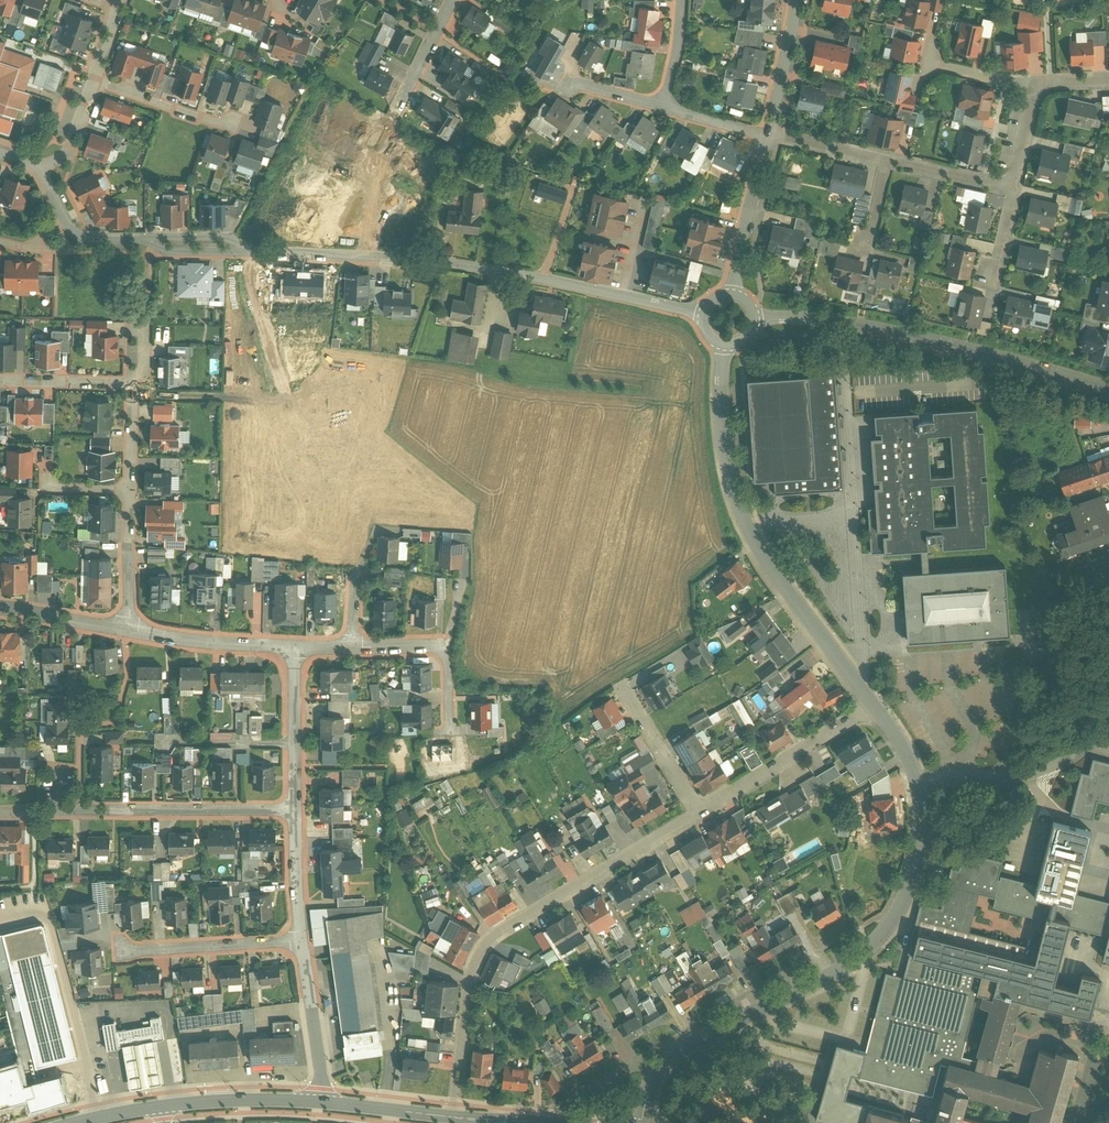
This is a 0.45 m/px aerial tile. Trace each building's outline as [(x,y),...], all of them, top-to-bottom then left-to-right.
[(5,7),(2,6),(0,10),(0,12),(11,16),(15,4),(16,0),(7,0),(5,7)] [(23,7),(22,12),(27,13),(39,18),(45,0),(26,0),(23,7)] [(178,7),(185,10),(187,5),(186,5),(188,0),(180,0),(178,7)] [(186,5),(187,5),(201,10),(204,0),(188,0),(186,5)] [(201,10),(215,15),(220,2),(221,0),(204,0),(201,10)] [(247,0),(236,0),(232,12),(229,20),(230,21),(243,25),(252,1),(249,0),(248,0),(247,0)] [(296,10),(305,15),(310,19),(319,24),(319,23),(323,16),(326,18),(336,1),(336,0),(302,0),(296,10)] [(582,10),(594,10),(594,0),(582,0),(582,10)] [(655,1),(635,0),(634,7),(634,8),(653,11),(655,1)] [(752,10),(749,10),(747,29),(765,32),(766,23),(772,23),(774,0),(753,0),(752,10)] [(822,5),(824,7),(824,9),(836,11),(838,10),(848,12),(850,0),(823,0),(822,5)] [(919,0),(908,0),(905,16),(908,16),(906,23),(925,27),(929,8),(930,3),(930,2),(919,0)] [(930,2),(930,3),(929,8),(941,11),(943,0),(930,0),(930,2)] [(252,1),(243,25),(257,30),(258,30),(260,22),(265,7),(255,3),(255,2),(252,1)] [(82,7),(66,2),(63,12),(70,15),(70,14),(78,17),(82,7)] [(226,4),(220,2),(215,15),(213,20),(220,22),(225,9),(226,4)] [(23,7),(15,4),(11,16),(9,23),(22,28),(27,13),(22,12),(23,7)] [(491,19),(472,6),(462,21),(480,34),(491,19)] [(653,11),(634,8),(634,7),(631,7),(629,17),(641,18),(639,31),(636,31),(634,42),(646,44),(658,46),(662,21),(652,20),(653,11)] [(220,22),(219,25),(228,28),(230,21),(229,20),(232,12),(225,9),(220,22)] [(401,20),(385,11),(381,19),(396,27),(396,28),(401,20)] [(78,17),(70,14),(70,15),(65,27),(89,36),(94,22),(78,17)] [(513,27),(498,16),(494,22),(509,32),(513,27)] [(319,24),(310,19),(308,23),(314,26),(311,32),(319,37),(326,27),(319,23),(319,24)] [(994,21),(983,19),(981,26),(982,27),(980,36),(990,38),(994,21)] [(268,24),(260,22),(258,30),(257,30),(254,37),(263,40),(267,27),(268,24)] [(981,26),(966,23),(964,32),(961,32),(959,42),(961,42),(959,52),(976,55),(980,36),(982,27),(981,26)] [(89,36),(65,27),(61,40),(61,41),(69,44),(84,49),(89,36)] [(280,32),(267,27),(263,40),(262,41),(276,45),(280,32)] [(913,31),(894,27),(892,37),(896,38),(896,37),(911,41),(913,31)] [(747,29),(738,28),(736,35),(759,40),(761,32),(765,33),(765,32),(747,29)] [(413,36),(398,29),(393,39),(388,36),(384,44),(404,55),(413,36)] [(288,33),(281,31),(276,45),(273,54),(287,59),(296,35),(295,34),(295,35),(288,32),(288,33)] [(1105,31),(1090,32),(1091,42),(1092,42),(1092,46),(1106,45),(1105,31)] [(1020,44),(1005,44),(1005,51),(1002,55),(1002,67),(1004,67),(1005,68),(1011,68),(1012,67),(1026,66),(1026,60),(1025,59),(1024,52),(1026,50),(1042,50),(1041,32),(1020,33),(1020,44)] [(863,37),(850,34),(848,46),(854,48),(853,53),(859,54),(863,37)] [(297,35),(296,35),(287,59),(302,64),(310,41),(303,38),(303,37),(296,35),(297,35)] [(759,40),(736,35),(734,44),(746,47),(743,59),(740,58),(737,69),(749,72),(761,75),(767,51),(757,48),(759,40)] [(335,46),(319,37),(314,46),(328,54),(335,46)] [(911,41),(896,37),(896,38),(893,51),(897,52),(896,56),(898,59),(902,60),(905,58),(915,61),(919,42),(911,41)] [(61,40),(54,38),(50,48),(66,53),(69,44),(61,41),(61,40)] [(549,38),(542,52),(548,55),(537,73),(545,78),(552,82),(563,63),(557,60),(565,47),(549,38)] [(634,42),(624,40),(622,49),(634,51),(644,53),(646,44),(634,42)] [(604,49),(590,41),(578,63),(592,70),(604,49)] [(849,49),(817,41),(812,65),(844,72),(849,49)] [(4,50),(6,44),(0,42),(0,113),(1,114),(5,116),(5,115),(15,119),(19,109),(23,111),(30,93),(24,91),(28,82),(44,87),(57,92),(64,70),(51,66),(41,62),(36,77),(30,75),(35,60),(4,50)] [(385,47),(375,42),(374,45),(369,42),(365,49),(370,52),(380,57),(385,47)] [(1091,42),(1071,43),(1071,46),(1070,48),(1070,52),(1072,54),(1072,64),(1085,63),(1086,64),(1093,64),(1092,46),(1092,42),(1091,42)] [(139,47),(128,43),(126,44),(124,50),(136,54),(139,47)] [(146,49),(139,47),(136,54),(137,54),(134,64),(140,66),(146,49)] [(124,50),(121,49),(114,71),(130,76),(134,64),(137,54),(136,54),(124,50)] [(153,52),(146,49),(140,66),(146,68),(150,59),(153,52)] [(370,52),(365,49),(361,55),(367,58),(370,52)] [(644,53),(634,51),(632,64),(629,64),(627,74),(637,76),(651,78),(655,54),(644,53)] [(380,57),(370,52),(367,58),(377,63),(380,57)] [(467,65),(449,53),(439,68),(450,75),(457,80),(461,75),(467,65)] [(150,59),(146,68),(142,81),(158,86),(165,64),(150,59)] [(490,72),(475,62),(470,68),(486,78),(490,72)] [(193,70),(183,67),(179,79),(175,92),(185,95),(186,97),(190,99),(192,98),(194,98),(202,77),(192,73),(193,70)] [(393,78),(373,67),(365,83),(384,94),(393,78)] [(537,73),(527,67),(522,75),(540,86),(545,78),(537,73)] [(737,69),(727,67),(725,77),(736,80),(747,82),(749,72),(737,69)] [(912,77),(891,72),(889,81),(888,81),(886,89),(891,91),(890,98),(902,101),(906,102),(908,95),(912,77)] [(637,76),(627,74),(626,79),(615,77),(613,85),(625,87),(625,88),(635,89),(637,76)] [(209,75),(204,91),(211,93),(216,78),(209,75)] [(475,84),(461,75),(457,80),(450,75),(443,85),(464,99),(475,84)] [(179,79),(169,76),(164,92),(174,95),(175,92),(179,79)] [(231,82),(216,77),(216,78),(211,93),(208,100),(217,103),(218,100),(225,103),(227,98),(226,97),(231,83),(231,82)] [(249,83),(233,77),(231,82),(231,83),(226,97),(227,98),(233,100),(232,102),(241,105),(243,99),(249,83)] [(747,82),(736,80),(733,93),(730,92),(728,103),(751,108),(757,84),(747,82)] [(842,85),(823,80),(821,91),(825,92),(825,93),(840,96),(842,85)] [(260,87),(249,83),(243,99),(254,102),(260,87)] [(993,92),(966,86),(964,97),(962,99),(961,103),(962,105),(962,106),(968,108),(967,113),(985,117),(987,117),(993,92)] [(821,91),(803,87),(798,106),(804,107),(805,110),(809,111),(811,109),(821,111),(825,93),(825,92),(821,91)] [(908,95),(906,102),(902,101),(900,109),(918,113),(912,111),(915,97),(908,95)] [(444,109),(426,98),(417,112),(434,123),(435,123),(444,109)] [(124,102),(119,101),(118,103),(107,99),(103,113),(129,122),(134,108),(123,104),(124,102)] [(458,106),(448,99),(445,105),(455,112),(458,106)] [(283,107),(262,100),(259,111),(260,111),(256,124),(263,126),(275,130),(275,129),(283,107)] [(1083,103),(1068,100),(1066,110),(1071,112),(1069,120),(1078,122),(1078,125),(1090,128),(1092,118),(1095,107),(1094,107),(1083,104),(1083,103)] [(556,101),(551,108),(544,103),(529,124),(538,130),(543,124),(558,134),(555,138),(557,139),(560,136),(568,123),(574,114),(573,114),(573,113),(556,101)] [(1102,102),(1095,102),(1094,107),(1095,107),(1092,118),(1101,120),(1103,113),(1102,102)] [(469,113),(458,106),(455,112),(466,119),(469,113)] [(484,112),(479,108),(475,114),(481,117),(484,112)] [(585,114),(577,108),(573,113),(573,114),(574,114),(568,123),(575,128),(585,114)] [(459,119),(444,109),(435,123),(434,123),(432,127),(444,135),(444,134),(442,133),(447,124),(453,128),(459,119)] [(617,121),(599,109),(595,116),(589,123),(590,123),(607,135),(606,135),(607,136),(616,123),(617,121)] [(900,109),(899,109),(896,120),(902,121),(902,123),(915,126),(918,113),(900,109)] [(585,114),(575,128),(583,133),(590,123),(589,123),(595,116),(587,111),(585,114)] [(985,117),(967,113),(964,124),(979,127),(982,128),(985,117)] [(896,120),(874,115),(868,140),(896,147),(902,123),(902,121),(896,120)] [(107,122),(97,119),(95,126),(104,129),(107,122)] [(658,132),(640,120),(636,127),(631,135),(649,146),(648,146),(649,147),(658,132)] [(617,139),(617,140),(625,145),(631,135),(636,127),(628,122),(624,128),(617,139)] [(616,123),(608,133),(617,139),(624,128),(616,123)] [(979,127),(965,124),(963,131),(966,131),(967,131),(977,133),(979,127)] [(275,130),(263,126),(260,136),(261,136),(277,142),(281,131),(275,129),(275,130)] [(575,128),(568,137),(577,142),(579,142),(583,137),(582,134),(583,133),(575,128)] [(124,136),(109,131),(107,139),(113,141),(110,148),(119,151),(124,136)] [(966,131),(963,131),(957,158),(979,163),(985,135),(977,133),(967,131),(966,131)] [(699,143),(680,132),(676,140),(672,147),(672,148),(687,156),(690,157),(690,158),(699,143)] [(107,139),(92,134),(85,154),(106,161),(110,148),(113,141),(107,139)] [(229,141),(213,135),(205,158),(219,163),(221,164),(223,159),(229,141)] [(668,135),(658,153),(666,158),(672,148),(672,147),(676,140),(668,135)] [(277,142),(261,136),(258,146),(265,148),(264,151),(273,154),(272,156),(273,156),(280,143),(277,142)] [(258,146),(244,141),(236,162),(258,169),(264,151),(265,148),(258,146)] [(709,149),(699,143),(690,158),(690,157),(687,156),(683,161),(680,166),(688,171),(688,170),(696,175),(701,166),(709,149)] [(1083,146),(1066,143),(1064,151),(1081,154),(1083,146)] [(741,153),(721,144),(718,151),(714,159),(715,160),(733,168),(733,169),(741,153)] [(718,151),(709,147),(709,149),(701,166),(709,170),(715,160),(714,159),(718,151)] [(1069,157),(1043,151),(1037,176),(1063,182),(1069,157)] [(229,162),(223,159),(221,164),(219,163),(214,177),(223,180),(229,162)] [(867,173),(836,166),(830,189),(858,195),(861,196),(862,193),(867,173)] [(786,188),(800,189),(801,177),(787,176),(786,188)] [(98,179),(92,177),(85,180),(84,178),(77,182),(78,184),(76,185),(80,194),(82,193),(86,201),(100,194),(104,192),(98,179)] [(514,180),(506,177),(501,192),(509,195),(514,180)] [(16,182),(8,179),(5,189),(1,201),(2,201),(14,205),(17,207),(20,208),(23,207),(25,205),(26,202),(25,199),(29,186),(21,183),(19,180),(16,182)] [(568,191),(540,182),(536,195),(564,203),(568,191)] [(928,192),(905,186),(900,209),(922,214),(923,214),(924,210),(928,192)] [(987,193),(964,188),(963,197),(972,199),(971,204),(984,207),(987,193)] [(484,192),(466,190),(463,212),(448,210),(446,230),(479,234),(484,192)] [(861,196),(858,195),(854,209),(866,212),(868,213),(872,195),(862,193),(861,196)] [(100,194),(86,201),(90,209),(104,202),(100,194)] [(174,194),(174,204),(163,204),(163,205),(162,207),(162,212),(163,214),(163,225),(181,225),(181,208),(181,194),(174,194)] [(190,194),(181,194),(181,208),(190,208),(190,194)] [(1073,197),(1059,194),(1057,203),(1061,204),(1060,210),(1069,212),(1073,197)] [(609,196),(608,197),(600,195),(598,204),(594,203),(591,218),(594,219),(593,228),(601,230),(601,231),(607,232),(608,231),(620,234),(623,221),(625,221),(626,215),(624,214),(627,202),(615,199),(615,198),(609,196)] [(234,205),(229,214),(238,219),(247,202),(237,198),(234,205)] [(653,199),(643,247),(655,249),(665,201),(653,199)] [(1057,205),(1040,201),(1032,199),(1027,221),(1042,224),(1043,221),(1053,223),(1057,205)] [(732,204),(723,201),(720,210),(729,213),(732,204)] [(128,207),(109,207),(106,207),(104,202),(90,209),(94,217),(97,215),(99,220),(109,220),(109,225),(128,225),(128,223),(130,223),(131,215),(128,215),(128,207)] [(971,204),(966,227),(986,231),(991,208),(984,207),(971,204)] [(234,205),(202,205),(202,225),(225,225),(225,214),(229,214),(234,205)] [(866,212),(854,209),(852,221),(863,224),(866,212)] [(934,212),(924,210),(923,214),(922,214),(919,228),(930,230),(934,212)] [(815,221),(798,218),(795,231),(804,233),(803,234),(812,236),(815,221)] [(705,220),(705,222),(696,219),(694,228),(691,227),(687,242),(690,243),(688,251),(696,253),(696,254),(702,256),(702,255),(714,258),(718,246),(720,246),(722,240),(720,239),(723,227),(711,223),(712,222),(705,220)] [(795,231),(774,226),(769,250),(783,253),(784,250),(799,254),(803,234),(804,233),(795,231)] [(967,237),(953,234),(950,247),(954,248),(955,247),(965,249),(967,237)] [(840,239),(819,239),(819,252),(839,253),(840,239)] [(605,245),(598,244),(598,245),(589,243),(587,251),(584,251),(580,266),(584,266),(582,275),(591,277),(590,278),(597,279),(597,278),(609,281),(612,268),(614,269),(616,262),(614,262),(616,249),(604,246),(605,245)] [(1047,252),(1021,246),(1016,267),(1035,271),(1036,266),(1044,267),(1047,252)] [(1069,249),(1052,246),(1050,257),(1067,261),(1069,249)] [(965,249),(955,247),(954,248),(948,273),(966,278),(970,263),(971,264),(973,252),(965,249)] [(666,261),(655,258),(648,285),(657,287),(657,288),(671,292),(672,291),(681,294),(689,268),(678,265),(678,264),(666,261)] [(862,263),(838,258),(834,274),(843,276),(842,284),(856,287),(859,274),(862,263)] [(23,261),(7,261),(7,275),(7,288),(22,288),(22,295),(23,261)] [(38,262),(23,261),(22,295),(22,288),(38,289),(38,275),(38,262)] [(902,266),(880,261),(878,270),(876,278),(877,278),(898,283),(902,266)] [(211,267),(181,267),(180,294),(210,294),(211,294),(211,280),(211,267)] [(878,270),(871,268),(869,276),(868,283),(875,285),(877,278),(876,278),(878,270)] [(285,292),(297,292),(298,271),(286,270),(285,292)] [(298,271),(297,292),(311,293),(312,272),(298,271)] [(312,272),(311,293),(323,294),(324,272),(312,272)] [(346,301),(368,302),(368,298),(369,279),(369,274),(347,273),(346,301)] [(869,276),(859,274),(856,287),(856,290),(866,292),(868,283),(869,276)] [(55,276),(38,275),(38,289),(43,289),(43,295),(55,295),(55,276)] [(225,281),(211,280),(211,294),(210,294),(210,300),(225,300),(225,281)] [(487,285),(469,281),(465,301),(454,299),(450,319),(480,324),(487,285)] [(1103,281),(1103,282),(1106,282),(1099,309),(1108,311),(1108,282),(1103,281)] [(963,285),(950,282),(948,291),(961,294),(962,291),(963,285)] [(386,286),(375,285),(374,299),(374,305),(384,306),(384,291),(386,292),(386,286)] [(384,306),(383,312),(392,313),(392,316),(403,317),(404,313),(411,314),(412,293),(403,292),(403,290),(394,290),(394,292),(386,292),(384,291),(384,306)] [(962,291),(961,294),(959,306),(956,306),(953,320),(955,320),(955,321),(978,327),(979,320),(981,312),(981,311),(984,297),(985,296),(962,291)] [(1056,299),(1037,295),(1035,304),(1051,307),(1051,308),(1054,309),(1056,299)] [(566,302),(535,296),(532,315),(521,313),(518,331),(537,334),(540,320),(548,321),(548,323),(561,325),(566,302)] [(1016,326),(1022,301),(1009,298),(1004,321),(1013,323),(1012,326),(1016,326)] [(1022,301),(1016,326),(1020,327),(1021,325),(1030,327),(1031,322),(1035,304),(1022,301)] [(1051,307),(1035,304),(1031,322),(1047,325),(1051,308),(1051,307)] [(1099,309),(1098,314),(1084,311),(1083,317),(1100,321),(1108,323),(1108,311),(1099,309)] [(1100,321),(1083,317),(1080,329),(1088,330),(1097,333),(1098,330),(1100,321)] [(992,323),(979,320),(978,327),(976,333),(989,336),(992,323)] [(107,321),(88,321),(88,325),(88,333),(95,333),(107,333),(107,321)] [(26,328),(11,328),(10,344),(16,344),(16,348),(26,348),(26,328)] [(1098,330),(1097,333),(1088,330),(1086,341),(1094,343),(1090,358),(1108,363),(1108,332),(1098,330)] [(52,331),(52,341),(36,341),(36,367),(61,367),(61,340),(61,331),(52,331)] [(70,331),(61,331),(61,340),(70,340),(70,331)] [(472,335),(453,332),(448,359),(467,362),(472,335)] [(512,335),(496,332),(492,355),(507,358),(512,335)] [(118,336),(107,336),(107,333),(95,333),(94,356),(96,356),(96,359),(105,360),(105,356),(117,357),(118,336)] [(0,344),(0,366),(15,366),(16,348),(16,344),(10,344),(0,344)] [(189,346),(169,345),(169,356),(180,357),(180,356),(188,356),(189,346)] [(169,356),(160,356),(160,357),(160,365),(159,365),(159,375),(160,375),(159,383),(159,384),(179,385),(179,384),(179,376),(180,376),(181,365),(179,365),(180,357),(169,356)] [(872,364),(851,365),(852,375),(873,373),(872,364)] [(835,373),(747,380),(754,481),(774,479),(775,495),(844,490),(835,373)] [(34,397),(25,396),(25,399),(15,398),(15,423),(25,424),(25,422),(33,422),(33,424),(43,424),(43,423),(44,403),(44,399),(34,399),(34,397)] [(106,401),(96,400),(96,403),(88,402),(87,418),(86,417),(86,427),(94,428),(110,428),(110,427),(110,403),(106,403),(106,401)] [(55,403),(44,403),(43,423),(54,423),(55,403)] [(179,405),(152,403),(150,448),(185,450),(186,426),(178,426),(179,405)] [(987,478),(982,479),(981,474),(986,474),(983,430),(978,430),(976,408),(932,411),(933,419),(919,420),(918,412),(874,415),(880,488),(882,507),(868,508),(871,553),(921,550),(922,572),(903,573),(907,640),(985,635),(984,627),(989,626),(990,637),(1010,635),(1005,566),(929,571),(927,550),(928,549),(928,541),(942,540),(942,548),(986,545),(985,523),(990,522),(987,478)] [(1091,415),(1075,415),(1075,427),(1091,427),(1091,415)] [(110,428),(94,428),(94,438),(111,438),(112,438),(112,427),(110,427),(110,428)] [(94,438),(91,438),(91,452),(110,453),(111,438),(94,438)] [(54,446),(45,445),(45,459),(54,459),(54,446)] [(20,451),(10,451),(9,463),(11,466),(11,474),(31,475),(32,452),(31,452),(20,451)] [(110,453),(91,452),(91,456),(88,456),(88,468),(91,468),(91,476),(113,477),(113,472),(116,472),(116,460),(113,460),(114,453),(110,453)] [(181,458),(162,457),(161,468),(166,468),(166,471),(181,472),(181,458)] [(1088,463),(1095,483),(1108,478),(1108,475),(1103,458),(1088,463)] [(1088,463),(1058,473),(1065,493),(1095,483),(1088,463)] [(173,472),(147,471),(146,493),(173,494),(173,472)] [(8,498),(17,498),(17,488),(0,488),(0,498),(8,498)] [(1070,507),(1077,527),(1071,530),(1068,520),(1054,525),(1058,534),(1057,535),(1055,537),(1054,539),(1054,541),(1054,542),(1055,544),(1056,545),(1057,545),(1058,546),(1060,547),(1061,546),(1064,555),(1108,540),(1108,514),(1103,496),(1070,507)] [(32,521),(32,498),(17,498),(8,498),(9,521),(32,521)] [(183,501),(165,500),(164,508),(174,508),(174,509),(183,509),(183,501)] [(112,505),(90,505),(90,510),(85,510),(85,520),(90,520),(89,529),(90,529),(110,529),(114,529),(115,521),(114,519),(113,517),(112,516),(112,505)] [(150,523),(174,524),(174,509),(174,508),(164,508),(148,507),(147,523),(150,523)] [(43,532),(51,532),(52,521),(43,521),(43,532)] [(176,524),(174,524),(150,523),(149,539),(166,540),(176,540),(176,539),(176,524)] [(421,529),(404,528),(404,536),(420,537),(421,529)] [(110,529),(90,529),(90,540),(100,541),(110,542),(110,529)] [(472,533),(453,532),(452,543),(462,544),(462,546),(472,547),(472,533)] [(399,538),(380,536),(378,559),(397,560),(399,538)] [(90,540),(83,539),(82,547),(99,549),(100,541),(90,540)] [(185,539),(176,539),(176,540),(166,540),(166,548),(184,550),(185,539)] [(452,543),(442,543),(441,564),(461,566),(462,546),(462,544),(452,543)] [(166,548),(149,546),(148,562),(166,563),(166,548)] [(100,551),(86,551),(86,559),(91,559),(91,558),(100,559),(100,551)] [(37,554),(28,554),(28,572),(37,572),(37,554)] [(225,557),(216,557),(215,580),(223,581),(225,557)] [(100,559),(91,558),(91,559),(91,568),(90,568),(89,575),(91,575),(111,575),(111,559),(100,559)] [(265,561),(253,560),(252,579),(264,579),(265,561)] [(279,560),(265,560),(265,561),(264,579),(264,580),(278,580),(277,583),(281,584),(281,574),(278,574),(279,560)] [(39,561),(39,573),(47,574),(48,561),(39,561)] [(738,561),(723,573),(726,577),(719,583),(727,593),(735,588),(736,589),(751,578),(738,561)] [(25,565),(6,565),(5,570),(3,572),(2,577),(5,579),(5,589),(25,589),(25,565)] [(406,573),(385,571),(384,586),(405,587),(406,573)] [(53,574),(38,574),(38,592),(52,592),(53,574)] [(89,575),(82,574),(82,585),(89,585),(89,584),(91,584),(91,575),(89,575)] [(213,574),(192,574),(192,586),(198,587),(198,583),(213,583),(213,574)] [(111,575),(91,575),(91,584),(89,584),(89,585),(89,591),(111,592),(111,575)] [(171,577),(152,576),(152,604),(171,605),(171,577)] [(253,582),(238,582),(238,596),(228,596),(228,606),(252,607),(253,582)] [(213,583),(198,583),(198,587),(197,605),(215,606),(216,583),(213,583)] [(277,583),(277,584),(277,607),(275,607),(275,623),(300,623),(300,598),(297,595),(297,584),(281,584),(277,583)] [(727,593),(719,583),(713,588),(721,598),(727,593)] [(305,584),(297,584),(297,595),(300,598),(305,598),(305,584)] [(111,592),(89,591),(89,604),(110,605),(111,592)] [(336,592),(317,591),(316,615),(336,615),(336,592)] [(394,599),(375,599),(375,624),(393,624),(394,599)] [(435,601),(417,600),(416,625),(435,626),(435,601)] [(780,632),(765,612),(751,624),(759,635),(747,644),(753,652),(756,650),(780,632)] [(735,632),(727,636),(730,642),(738,637),(735,632)] [(795,651),(780,632),(756,650),(762,658),(770,652),(779,663),(795,651)] [(12,633),(3,633),(3,658),(10,658),(10,659),(11,659),(11,658),(19,659),(19,640),(19,634),(12,634),(12,633)] [(688,652),(694,664),(699,661),(702,666),(714,660),(702,634),(688,641),(692,650),(688,652)] [(116,646),(97,647),(98,662),(98,670),(98,671),(95,671),(95,673),(99,673),(98,671),(117,670),(116,663),(116,646)] [(63,649),(43,650),(44,667),(44,666),(56,665),(56,668),(58,668),(64,668),(63,649)] [(668,673),(660,659),(647,667),(655,680),(664,675),(664,676),(668,673)] [(773,664),(759,675),(765,683),(780,671),(774,663),(773,664)] [(431,689),(430,664),(411,665),(412,689),(431,689)] [(56,668),(56,665),(44,666),(44,667),(45,684),(58,684),(58,668),(56,668)] [(163,667),(138,667),(138,686),(163,686),(163,667)] [(203,668),(181,667),(181,673),(181,687),(181,686),(192,686),(192,690),(193,690),(193,693),(203,693),(203,668)] [(339,670),(323,669),(322,689),(331,690),(331,692),(349,692),(349,689),(352,689),(353,670),(339,670)] [(765,683),(762,685),(762,686),(767,682),(771,688),(784,678),(780,671),(765,683)] [(244,672),(221,672),(221,673),(221,690),(243,690),(244,672)] [(266,672),(244,672),(243,690),(266,690),(266,672)] [(810,672),(796,682),(800,687),(804,692),(818,682),(810,672)] [(221,673),(211,673),(211,690),(221,690),(221,673)] [(655,680),(643,687),(656,710),(677,698),(664,676),(664,675),(655,680)] [(804,692),(782,709),(790,719),(799,712),(796,707),(809,697),(812,702),(818,698),(826,692),(818,682),(804,692)] [(372,700),(380,699),(379,683),(371,683),(372,700)] [(784,696),(783,694),(771,702),(778,711),(782,709),(804,692),(800,687),(797,689),(796,688),(784,696)] [(839,688),(827,694),(826,692),(818,698),(824,706),(844,696),(839,688)] [(406,689),(388,689),(388,697),(406,697),(406,689)] [(349,692),(331,692),(331,701),(349,701),(349,692)] [(406,697),(388,697),(388,706),(407,705),(406,697)] [(611,699),(594,709),(604,726),(605,727),(614,721),(622,716),(611,699)] [(349,701),(331,701),(331,717),(344,717),(348,717),(349,701)] [(491,727),(490,702),(472,703),(472,728),(488,727),(491,727)] [(47,725),(67,724),(66,704),(47,704),(47,725)] [(431,704),(414,705),(414,714),(402,714),(403,725),(414,725),(430,725),(430,711),(431,711),(431,704)] [(790,719),(782,709),(771,716),(777,725),(781,722),(783,726),(791,721),(790,719)] [(262,716),(250,716),(250,722),(250,734),(261,734),(262,716)] [(709,716),(693,725),(698,732),(713,724),(709,716)] [(331,717),(322,717),(322,732),(342,732),(342,724),(344,724),(344,717),(331,717)] [(614,721),(605,727),(604,726),(596,731),(601,739),(618,729),(614,721)] [(777,725),(765,731),(769,738),(766,739),(772,750),(791,738),(783,726),(781,722),(777,725)] [(67,724),(47,725),(46,725),(46,743),(69,743),(69,724),(67,724)] [(504,726),(491,727),(488,727),(488,736),(504,736),(504,726)] [(211,732),(211,741),(232,741),(232,732),(211,732)] [(322,732),(322,733),(322,747),(322,748),(323,748),(337,748),(343,748),(343,747),(341,747),(342,739),(343,739),(343,732),(342,732),(322,732)] [(123,733),(107,733),(107,743),(123,743),(123,733)] [(694,733),(675,743),(688,764),(708,753),(709,752),(703,743),(701,744),(694,733)] [(866,735),(839,751),(850,769),(851,769),(875,754),(872,749),(874,748),(866,735)] [(750,769),(763,763),(754,743),(741,749),(750,769)] [(454,761),(453,744),(432,745),(432,762),(454,761)] [(6,746),(5,753),(0,753),(0,759),(20,759),(25,759),(25,746),(6,746)] [(39,746),(25,746),(25,759),(38,760),(39,746)] [(112,747),(93,747),(93,778),(112,778),(112,747)] [(193,760),(202,759),(201,748),(192,749),(193,760)] [(337,748),(323,748),(323,764),(336,764),(337,748)] [(650,752),(622,768),(626,774),(627,776),(639,768),(654,759),(650,752)] [(237,763),(250,763),(250,753),(237,753),(237,763)] [(708,753),(688,764),(694,774),(693,775),(695,778),(719,764),(719,763),(715,765),(708,753)] [(466,770),(466,754),(457,754),(458,770),(466,770)] [(875,754),(851,769),(855,776),(859,774),(862,779),(883,767),(878,758),(877,758),(875,754)] [(1093,758),(1089,774),(1081,772),(1071,813),(1070,815),(1093,820),(1098,801),(1108,804),(1108,762),(1093,758)] [(0,759),(0,765),(3,770),(19,770),(20,759),(0,759)] [(232,763),(214,763),(214,788),(232,788),(232,763)] [(153,764),(134,764),(133,788),(153,788),(153,764)] [(719,764),(695,778),(698,784),(699,783),(703,790),(727,776),(719,764)] [(192,766),(175,766),(175,788),(192,788),(192,766)] [(621,766),(608,774),(613,782),(626,774),(622,768),(621,766)] [(273,767),(254,767),(254,787),(273,788),(273,767)] [(192,800),(202,800),(202,768),(194,768),(194,792),(192,792),(192,800)] [(639,768),(627,776),(633,785),(645,778),(639,768)] [(19,770),(3,770),(3,789),(4,790),(10,790),(11,792),(15,792),(17,790),(25,791),(25,783),(26,782),(26,779),(25,778),(25,770),(19,770)] [(361,770),(343,770),(343,778),(357,778),(361,778),(361,770)] [(633,785),(627,776),(626,774),(613,782),(609,785),(618,800),(629,793),(636,806),(629,811),(638,826),(652,817),(635,789),(633,785)] [(813,775),(799,783),(801,787),(802,787),(807,796),(827,785),(813,775)] [(652,796),(644,783),(635,789),(652,817),(666,809),(657,794),(652,796)] [(498,801),(489,786),(483,789),(492,805),(498,801)] [(801,787),(782,798),(780,795),(757,809),(763,819),(769,815),(774,823),(790,813),(792,817),(797,814),(799,817),(803,818),(808,815),(808,812),(806,808),(812,805),(807,796),(802,787),(801,787)] [(343,789),(322,789),(322,804),(341,804),(341,796),(343,796),(343,789)] [(430,796),(413,802),(416,811),(433,804),(430,796)] [(341,804),(322,804),(322,820),(343,820),(343,819),(341,819),(341,811),(343,811),(343,804),(341,804)] [(617,818),(609,804),(602,809),(610,823),(617,819),(617,818)] [(375,809),(379,818),(387,814),(383,805),(375,809)] [(744,807),(731,815),(733,817),(734,817),(740,828),(746,825),(744,807)] [(396,813),(402,827),(413,822),(406,808),(396,813)] [(632,829),(623,814),(617,818),(617,819),(626,833),(632,829)] [(597,829),(589,816),(582,820),(590,833),(597,829)] [(733,817),(727,821),(727,820),(721,823),(735,846),(741,843),(740,842),(746,839),(740,828),(734,817),(733,817)] [(590,833),(582,820),(576,824),(583,837),(590,833)] [(993,907),(1045,920),(1046,915),(1069,921),(1068,926),(1108,936),(1108,931),(1108,902),(1075,894),(1091,830),(1053,820),(1037,884),(1001,876),(1000,880),(995,898),(993,907)] [(735,846),(721,823),(715,827),(716,828),(710,832),(713,837),(722,852),(723,854),(735,846)] [(597,829),(590,833),(599,849),(613,840),(604,825),(597,829)] [(849,835),(849,825),(839,825),(839,835),(849,835)] [(0,828),(0,850),(20,850),(21,850),(21,844),(21,828),(0,828)] [(353,828),(333,829),(333,838),(352,838),(353,838),(353,828)] [(275,830),(250,830),(251,849),(275,849),(275,830)] [(552,856),(550,852),(548,852),(545,853),(543,857),(539,850),(545,846),(541,839),(538,841),(532,831),(522,838),(530,851),(538,864),(547,880),(561,871),(553,857),(552,856)] [(235,832),(210,832),(210,852),(235,852),(235,832)] [(583,837),(576,842),(585,857),(599,849),(590,833),(583,837)] [(195,834),(170,834),(170,853),(195,853),(195,834)] [(702,835),(682,847),(695,868),(715,856),(706,841),(702,835)] [(154,836),(133,836),(133,853),(154,853),(154,836)] [(565,850),(556,836),(548,840),(556,854),(552,856),(553,857),(556,854),(557,855),(565,850)] [(110,837),(89,837),(89,846),(89,854),(110,854),(110,837)] [(722,852),(713,837),(706,841),(715,856),(722,852)] [(352,838),(333,838),(333,850),(340,850),(340,846),(353,846),(352,838)] [(530,851),(522,838),(516,842),(523,855),(530,851)] [(73,840),(49,840),(49,858),(73,858),(73,840)] [(30,844),(21,844),(21,850),(20,850),(20,863),(21,862),(21,860),(29,860),(29,863),(30,863),(30,844)] [(858,845),(850,844),(849,854),(857,855),(858,845)] [(89,846),(81,846),(81,861),(81,864),(89,864),(89,854),(89,846)] [(333,850),(322,851),(324,873),(342,872),(361,870),(360,859),(341,860),(340,850),(333,850)] [(688,868),(678,850),(671,854),(681,872),(688,868)] [(251,851),(243,851),(243,881),(259,881),(259,858),(251,858),(251,851)] [(530,851),(523,855),(531,868),(538,864),(530,851)] [(1003,861),(963,851),(959,869),(951,867),(941,908),(942,908),(938,924),(966,931),(976,893),(995,898),(1000,880),(1000,879),(998,879),(1003,861)] [(497,857),(501,863),(507,859),(503,853),(497,857)] [(835,868),(841,867),(839,853),(833,853),(835,868)] [(857,855),(849,854),(848,866),(856,867),(856,864),(857,855)] [(779,872),(790,866),(784,855),(773,861),(779,872)] [(661,860),(646,869),(647,870),(641,874),(640,872),(639,873),(639,874),(647,886),(650,892),(662,885),(662,886),(664,885),(661,881),(669,876),(671,880),(672,879),(661,860)] [(171,862),(162,862),(162,863),(162,878),(162,880),(171,880),(171,862)] [(162,863),(154,863),(154,878),(162,878),(162,863)] [(519,878),(510,863),(502,867),(512,882),(519,878)] [(531,868),(524,873),(533,888),(547,880),(538,864),(531,868)] [(492,884),(484,870),(478,874),(486,887),(492,884)] [(342,872),(324,873),(325,895),(343,894),(342,872)] [(689,886),(681,872),(673,877),(682,891),(689,886)] [(44,873),(45,882),(55,881),(54,873),(44,873)] [(634,877),(632,873),(626,876),(620,880),(622,884),(618,886),(613,889),(618,896),(625,908),(629,906),(630,907),(638,902),(636,898),(641,895),(643,899),(652,894),(650,892),(647,886),(641,889),(634,877)] [(647,886),(639,874),(634,877),(641,889),(647,886)] [(471,893),(462,878),(454,883),(464,898),(471,893)] [(160,881),(151,882),(152,901),(162,901),(160,881)] [(239,881),(228,881),(228,887),(229,887),(229,898),(240,897),(240,892),(239,881)] [(243,881),(239,881),(240,892),(259,891),(259,881),(243,881)] [(499,896),(492,884),(486,887),(503,915),(517,906),(508,891),(499,896)] [(872,888),(856,886),(856,889),(859,889),(858,894),(871,896),(872,888)] [(228,887),(210,888),(210,891),(211,909),(212,921),(231,920),(229,898),(229,887),(228,887)] [(486,887),(472,895),(489,923),(503,915),(486,887)] [(737,890),(739,898),(748,896),(745,888),(737,890)] [(812,894),(815,902),(824,898),(821,890),(812,894)] [(801,908),(791,891),(783,895),(792,912),(801,908)] [(271,894),(251,895),(252,907),(252,919),(272,917),(271,894)] [(115,895),(107,895),(108,913),(116,913),(115,903),(115,895)] [(619,924),(602,895),(592,901),(609,929),(619,924)] [(792,912),(783,895),(776,899),(785,916),(792,912)] [(625,908),(618,896),(612,899),(619,912),(625,908)] [(831,896),(810,909),(820,927),(842,914),(831,896)] [(185,898),(167,900),(168,924),(187,923),(185,898)] [(364,899),(338,900),(339,908),(365,906),(364,899)] [(141,901),(115,903),(116,913),(123,912),(124,927),(143,926),(141,901)] [(609,929),(592,901),(582,907),(599,935),(609,929)] [(96,903),(78,904),(79,917),(67,918),(68,928),(68,930),(75,930),(98,927),(96,903)] [(941,908),(921,903),(915,925),(908,954),(909,954),(904,974),(904,977),(886,973),(875,1016),(966,1040),(977,998),(978,999),(980,994),(978,994),(981,983),(996,987),(995,992),(1021,998),(1025,999),(1036,957),(1038,949),(966,931),(938,924),(942,908),(941,908)] [(339,908),(326,909),(332,962),(336,990),(338,999),(339,1009),(345,1046),(363,1043),(380,1040),(367,938),(384,936),(382,905),(365,906),(339,908)] [(749,913),(737,920),(740,926),(752,919),(749,913)] [(570,914),(563,918),(563,917),(555,922),(555,923),(549,927),(550,929),(562,949),(573,942),(574,944),(585,938),(570,914)] [(721,939),(707,915),(699,920),(704,928),(706,927),(715,942),(721,939)] [(1046,915),(1045,920),(1038,949),(1036,957),(1025,999),(1090,1015),(1099,978),(1081,973),(1077,988),(1053,982),(1066,931),(1068,926),(1069,921),(1046,915)] [(462,924),(450,918),(446,926),(447,926),(441,935),(468,950),(478,932),(462,924)] [(752,919),(740,926),(746,936),(752,933),(752,932),(758,929),(752,919)] [(446,926),(436,920),(431,929),(431,930),(441,935),(447,926),(446,926)] [(191,936),(199,936),(198,922),(190,923),(191,936)] [(791,923),(776,933),(776,934),(784,948),(801,938),(791,923)] [(42,925),(8,933),(0,935),(0,983),(23,1073),(79,1059),(42,925)] [(776,934),(771,937),(764,925),(758,929),(773,955),(784,948),(776,934)] [(431,929),(426,926),(420,936),(426,939),(431,930),(431,929)] [(75,930),(68,930),(68,928),(57,929),(61,942),(76,940),(75,930)] [(562,949),(550,929),(543,933),(560,960),(566,956),(562,949)] [(773,955),(758,929),(752,932),(752,933),(759,944),(753,948),(762,962),(773,955)] [(441,935),(431,930),(426,939),(436,945),(441,935)] [(468,950),(441,935),(436,945),(447,951),(445,956),(461,965),(468,950)] [(730,954),(721,939),(715,942),(713,944),(722,959),(730,954)] [(76,940),(61,942),(63,949),(77,948),(76,940)] [(435,948),(423,942),(419,949),(431,956),(435,948)] [(419,949),(416,948),(413,972),(428,974),(431,956),(419,949)] [(100,949),(82,951),(82,952),(73,952),(73,963),(83,962),(84,974),(102,972),(100,949)] [(629,949),(622,952),(625,958),(632,954),(629,949)] [(622,952),(616,956),(619,962),(625,958),(622,952)] [(690,959),(686,952),(676,958),(686,973),(689,971),(689,970),(694,967),(690,959)] [(532,960),(517,953),(514,960),(528,967),(532,960)] [(521,967),(493,954),(482,978),(498,986),(503,974),(520,982),(526,972),(520,969),(521,967)] [(727,960),(712,968),(707,959),(703,961),(698,954),(690,959),(701,978),(710,993),(716,989),(717,991),(728,985),(727,984),(737,978),(727,960)] [(748,970),(739,955),(733,959),(742,974),(748,970)] [(273,966),(259,968),(261,984),(282,982),(280,964),(273,965),(273,966)] [(241,966),(220,967),(221,984),(242,982),(241,966)] [(701,978),(694,967),(689,970),(689,971),(696,982),(701,978)] [(203,968),(182,970),(183,986),(204,985),(203,968)] [(159,971),(138,972),(139,989),(160,988),(159,971)] [(258,971),(250,972),(251,990),(260,989),(258,971)] [(134,974),(126,975),(128,987),(136,986),(134,974)] [(674,989),(665,974),(658,978),(667,993),(674,989)] [(667,993),(658,978),(651,981),(660,997),(667,993)] [(696,982),(675,994),(684,1008),(710,993),(701,978),(696,982)] [(640,1000),(628,980),(621,984),(621,986),(625,991),(624,991),(630,1001),(631,1004),(637,1001),(640,1000)] [(173,981),(164,982),(165,998),(174,998),(173,981)] [(458,984),(430,981),(426,1009),(424,1009),(422,1008),(422,1010),(423,1010),(455,1014),(458,984)] [(625,991),(621,986),(609,993),(620,1011),(631,1005),(637,1015),(638,1015),(631,1004),(630,1001),(624,991),(625,991)] [(401,989),(401,997),(414,997),(414,989),(401,989)] [(992,1008),(979,1053),(977,1052),(977,1053),(980,1054),(978,1061),(974,1071),(995,1077),(1000,1060),(1003,1061),(1003,1060),(1001,1059),(1021,998),(995,992),(993,997),(995,997),(994,999),(983,996),(981,1005),(992,1008)] [(541,993),(532,998),(535,1003),(543,997),(541,993)] [(221,994),(212,995),(214,1013),(221,1012),(222,1012),(221,994)] [(212,995),(204,995),(205,1014),(214,1013),(212,995)] [(546,998),(535,1003),(541,1015),(552,1010),(546,998)] [(598,1001),(589,1007),(592,1011),(600,1006),(601,1007),(598,1001)] [(637,1001),(631,1004),(638,1015),(639,1016),(644,1012),(637,1001)] [(663,1001),(650,1009),(659,1024),(672,1016),(663,1001)] [(601,1007),(600,1006),(592,1011),(606,1034),(614,1029),(601,1007)] [(255,1007),(242,1009),(243,1022),(244,1038),(251,1038),(257,1038),(255,1007)] [(422,1010),(409,1008),(403,1008),(406,1019),(423,1020),(423,1017),(422,1017),(423,1010),(422,1010)] [(222,1012),(221,1012),(222,1025),(243,1022),(242,1009),(222,1012)] [(644,1012),(639,1016),(647,1031),(659,1024),(650,1009),(644,1012)] [(455,1014),(423,1010),(422,1017),(423,1017),(436,1018),(435,1028),(443,1029),(442,1036),(452,1037),(455,1014)] [(198,1015),(177,1018),(179,1031),(200,1028),(198,1015)] [(637,1015),(619,1026),(628,1042),(647,1031),(639,1016),(638,1015),(637,1015)] [(966,1040),(875,1016),(868,1041),(865,1053),(865,1054),(859,1078),(933,1096),(942,1061),(948,1063),(948,1064),(974,1071),(978,1061),(962,1057),(966,1040)] [(137,1028),(117,1031),(119,1047),(123,1046),(141,1043),(157,1040),(164,1039),(160,1017),(151,1019),(152,1025),(137,1028)] [(273,1037),(274,1061),(295,1061),(293,1021),(273,1022),(273,1037)] [(120,1048),(119,1047),(117,1031),(115,1022),(103,1024),(107,1050),(120,1048)] [(604,1056),(594,1041),(585,1046),(578,1034),(572,1037),(589,1065),(604,1056)] [(274,1061),(273,1037),(257,1038),(251,1038),(252,1062),(274,1061)] [(589,1065),(572,1037),(566,1040),(574,1053),(565,1058),(575,1073),(589,1065)] [(217,1038),(210,1039),(211,1042),(190,1043),(192,1067),(239,1063),(238,1040),(217,1041),(217,1038)] [(141,1043),(123,1046),(127,1070),(131,1091),(165,1085),(161,1064),(157,1040),(141,1043)] [(363,1043),(365,1055),(383,1052),(381,1040),(380,1040),(363,1043)] [(365,1055),(363,1043),(345,1046),(346,1054),(347,1058),(365,1055)] [(492,1044),(480,1043),(480,1050),(492,1051),(492,1044)] [(562,1061),(551,1045),(543,1049),(554,1066),(562,1061)] [(865,1054),(835,1046),(815,1121),(824,1122),(909,1122),(910,1119),(868,1107),(844,1101),(850,1076),(859,1078),(865,1054)] [(1078,1055),(1056,1049),(1055,1054),(1040,1050),(1029,1086),(1066,1097),(1078,1055)] [(440,1052),(426,1050),(425,1061),(428,1061),(428,1060),(428,1062),(439,1063),(440,1052)] [(480,1050),(474,1050),(470,1082),(490,1084),(493,1052),(492,1051),(480,1050)] [(543,1054),(535,1053),(533,1072),(541,1073),(543,1054)] [(425,1061),(405,1058),(404,1058),(403,1075),(410,1076),(411,1075),(426,1077),(427,1077),(428,1062),(428,1060),(428,1061),(425,1061)] [(7,1104),(7,1103),(17,1100),(28,1095),(36,1093),(32,1081),(25,1083),(23,1073),(19,1059),(3,1064),(0,1065),(0,1106),(7,1104)] [(974,1071),(948,1064),(947,1065),(948,1065),(942,1086),(978,1096),(1031,1111),(1059,1120),(1066,1097),(1029,1086),(995,1077),(974,1071)] [(527,1089),(529,1069),(505,1066),(503,1086),(527,1089)] [(551,1072),(542,1078),(552,1093),(561,1088),(551,1072)] [(962,1116),(968,1094),(978,1097),(978,1096),(944,1086),(933,1122),(986,1122),(962,1116)] [(1065,1121),(1059,1120),(1031,1111),(1027,1122),(1065,1122),(1065,1121)]
